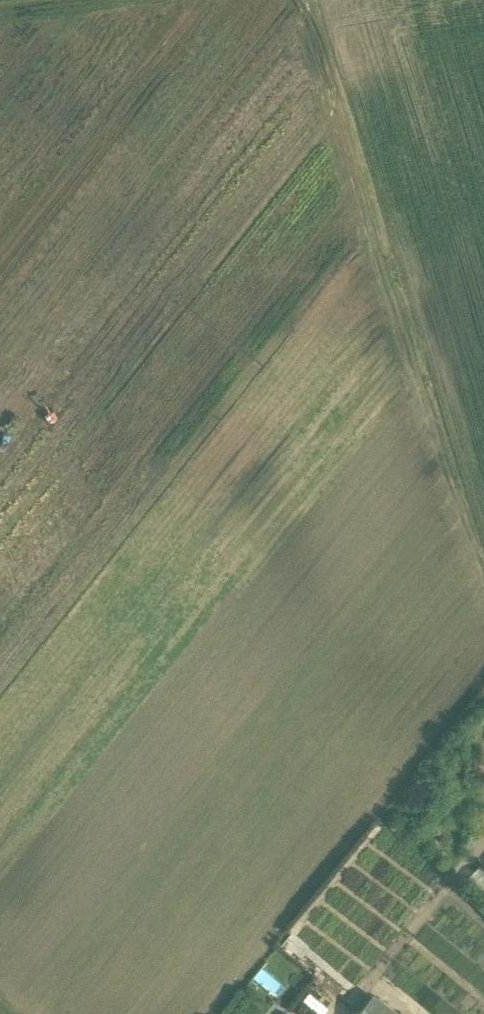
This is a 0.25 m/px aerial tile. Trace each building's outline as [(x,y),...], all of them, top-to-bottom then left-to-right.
[(371,994),(357,1013),(398,1013),(371,994)]
